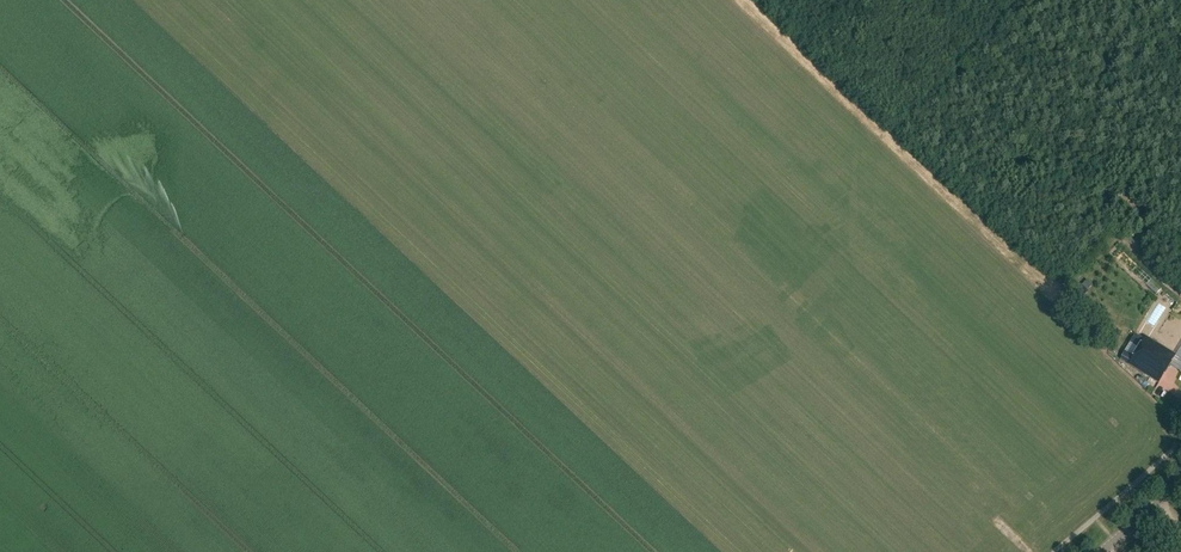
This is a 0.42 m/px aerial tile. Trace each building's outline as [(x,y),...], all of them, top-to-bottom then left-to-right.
[(1138,369),(1165,387),(1177,370),(1180,364),(1180,355),(1178,353),(1158,340),(1138,369)]
